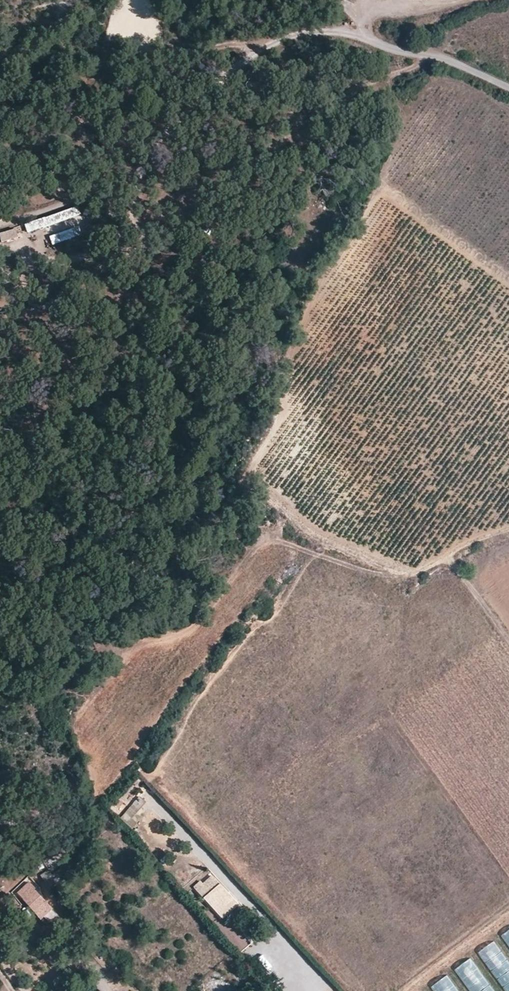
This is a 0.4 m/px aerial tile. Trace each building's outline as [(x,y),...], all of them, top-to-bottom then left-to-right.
[(48,234),(51,245),(87,234),(79,207),(29,222),(34,239),(48,234)] [(91,214),(85,211),(82,216),(89,219),(91,214)] [(98,234),(94,228),(88,233),(92,239),(98,234)] [(10,230),(0,233),(0,236),(2,243),(13,240),(10,230)] [(101,644),(98,640),(93,644),(96,648),(101,644)] [(119,817),(128,826),(149,806),(140,797),(119,817)] [(62,864),(52,869),(40,876),(45,885),(58,877),(56,874),(64,869),(62,864)] [(200,881),(193,888),(203,899),(220,884),(212,875),(203,884),(200,881)] [(29,882),(17,892),(41,921),(53,911),(29,882)] [(238,952),(249,945),(237,925),(230,929),(234,935),(229,938),(238,952)] [(479,951),(505,990),(508,990),(508,963),(495,941),(479,951)] [(458,967),(471,990),(492,990),(474,958),(458,967)] [(432,986),(436,990),(458,990),(448,976),(432,986)]
